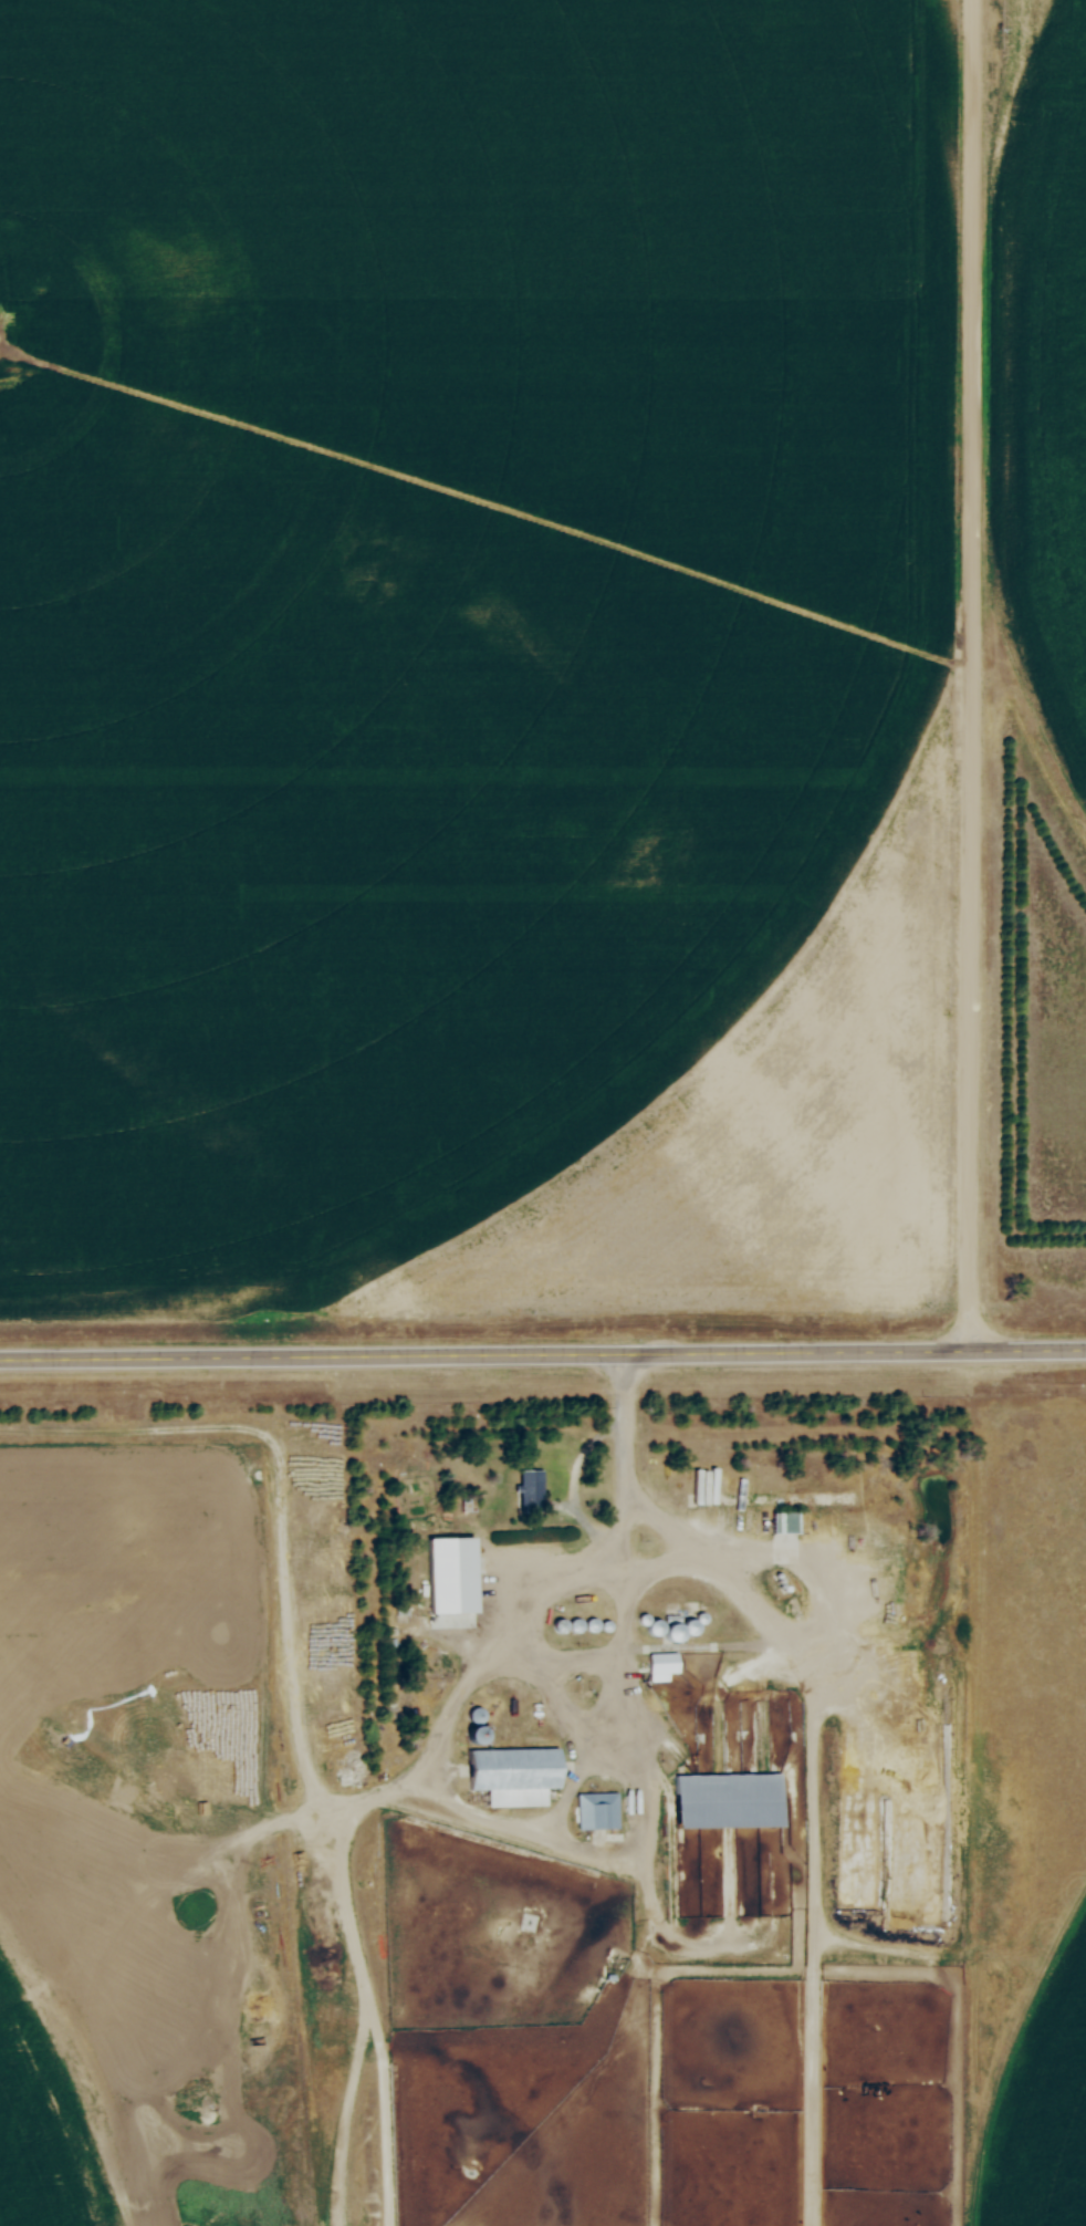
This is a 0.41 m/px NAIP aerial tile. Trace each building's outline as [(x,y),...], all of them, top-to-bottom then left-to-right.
[(542,1471),(519,1471),(519,1507),(542,1507),(542,1471)] [(797,1533),(797,1512),(771,1512),(771,1533),(797,1533)] [(704,1623),(707,1622),(709,1620),(708,1616),(706,1614),(703,1613),(700,1614),(699,1618),(699,1620),(701,1623),(704,1623)] [(644,1625),(647,1625),(650,1623),(651,1620),(650,1616),(647,1614),(644,1614),(640,1618),(639,1621),(641,1624),(644,1625)] [(563,1633),(566,1632),(568,1629),(568,1624),(566,1621),(563,1620),(560,1621),(556,1624),(556,1629),(558,1632),(563,1633)] [(578,1632),(582,1631),(584,1627),(584,1624),(582,1621),(578,1620),(574,1621),(572,1624),(572,1627),(574,1631),(578,1632)] [(597,1632),(601,1630),(602,1626),(601,1623),(598,1620),(594,1620),(591,1622),(589,1625),(589,1629),(593,1632),(597,1632)] [(692,1636),(697,1634),(699,1631),(700,1627),(698,1623),(695,1621),(691,1620),(687,1621),(685,1624),(683,1629),(686,1633),(688,1635),(692,1636)] [(652,1634),(656,1636),(660,1635),(664,1633),(666,1630),(665,1625),(662,1622),(659,1621),(655,1621),(651,1623),(650,1626),(650,1631),(652,1634)] [(610,1632),(614,1630),(615,1627),(615,1624),(612,1622),(609,1622),(606,1623),(605,1626),(605,1630),(608,1632),(610,1632)] [(676,1642),(680,1640),(683,1636),(683,1632),(682,1627),(679,1625),(675,1624),(670,1625),(667,1630),(666,1634),(668,1637),(671,1641),(676,1642)] [(649,1682),(669,1682),(669,1673),(677,1673),(677,1654),(649,1654),(649,1682)] [(482,1723),(485,1720),(487,1717),(485,1713),(483,1709),(480,1708),(476,1709),(472,1712),(471,1715),(472,1719),(474,1723),(478,1724),(482,1723)] [(476,1744),(480,1744),(483,1741),(485,1737),(485,1733),(483,1729),(480,1727),(476,1727),(471,1729),(469,1734),(469,1738),(471,1741),(476,1744)] [(546,1806),(545,1789),(560,1788),(559,1748),(469,1750),(469,1791),(486,1790),(487,1808),(546,1806)] [(780,1774),(675,1775),(675,1829),(781,1827),(780,1774)] [(577,1793),(577,1830),(617,1830),(617,1793),(577,1793)]
